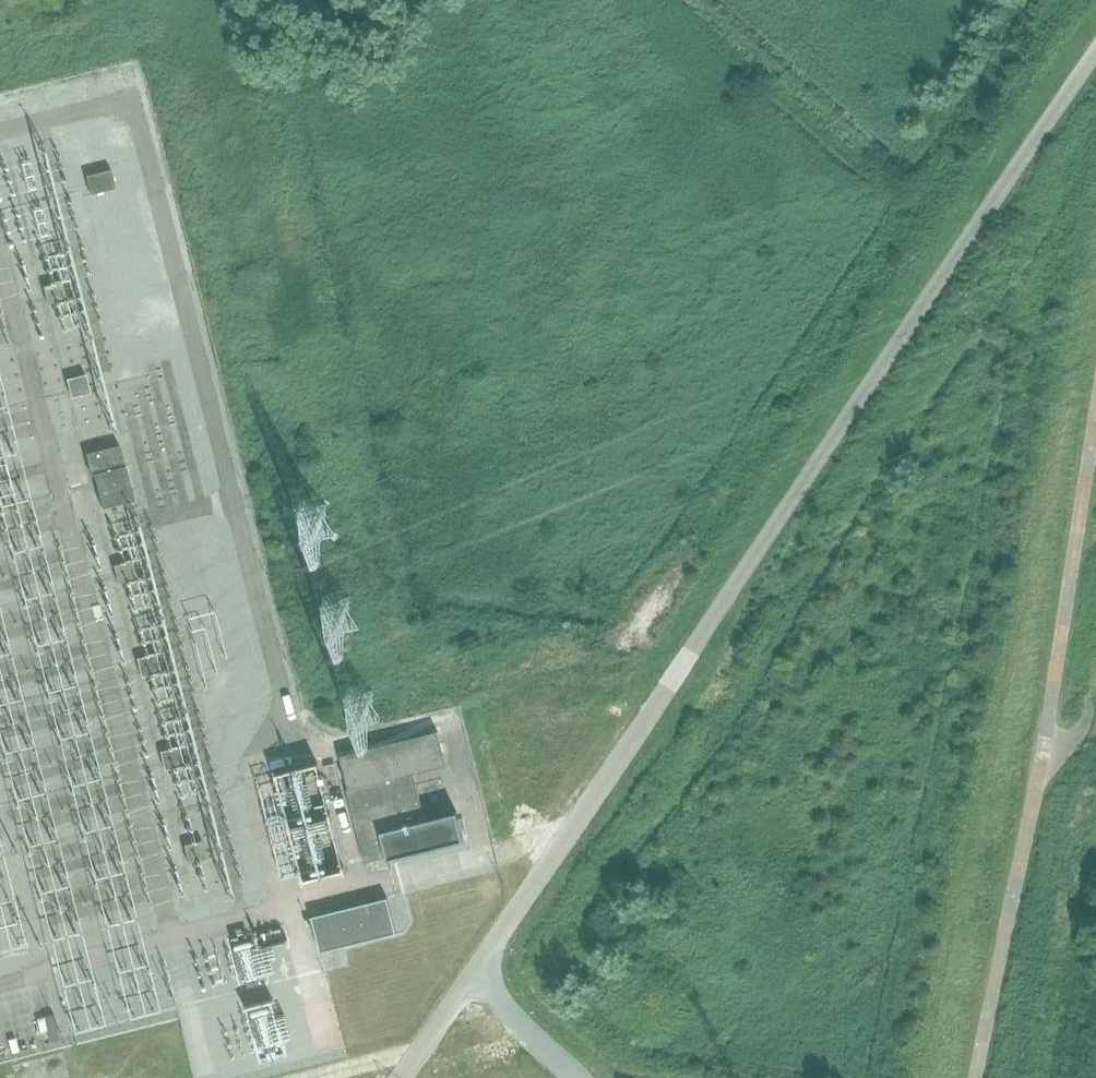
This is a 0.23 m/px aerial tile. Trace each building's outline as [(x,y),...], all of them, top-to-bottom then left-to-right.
[(115,186),(110,168),(85,174),(90,193),(115,186)] [(43,284),(44,288),(47,302),(66,298),(61,280),(43,284)] [(85,373),(66,378),(71,395),(89,391),(85,373)] [(119,444),(85,452),(91,474),(94,473),(102,506),(133,498),(119,444)] [(131,559),(113,564),(117,581),(136,577),(131,559)] [(155,653),(137,657),(141,675),(159,670),(155,653)] [(425,819),(416,783),(414,772),(446,764),(438,730),(340,755),(349,789),(347,789),(365,861),(387,855),(388,858),(463,839),(456,812),(425,819)] [(178,746),(160,750),(164,768),(183,763),(178,746)] [(336,858),(316,751),(289,756),(309,863),(336,858)] [(202,839),(183,844),(188,861),(206,856),(202,839)] [(441,875),(445,887),(470,878),(465,866),(441,875)] [(396,932),(388,896),(312,915),(315,929),(317,938),(320,951),(396,932)] [(253,932),(238,936),(243,960),(259,956),(253,932)] [(41,1024),(51,1022),(48,1002),(38,1003),(41,1024)]
